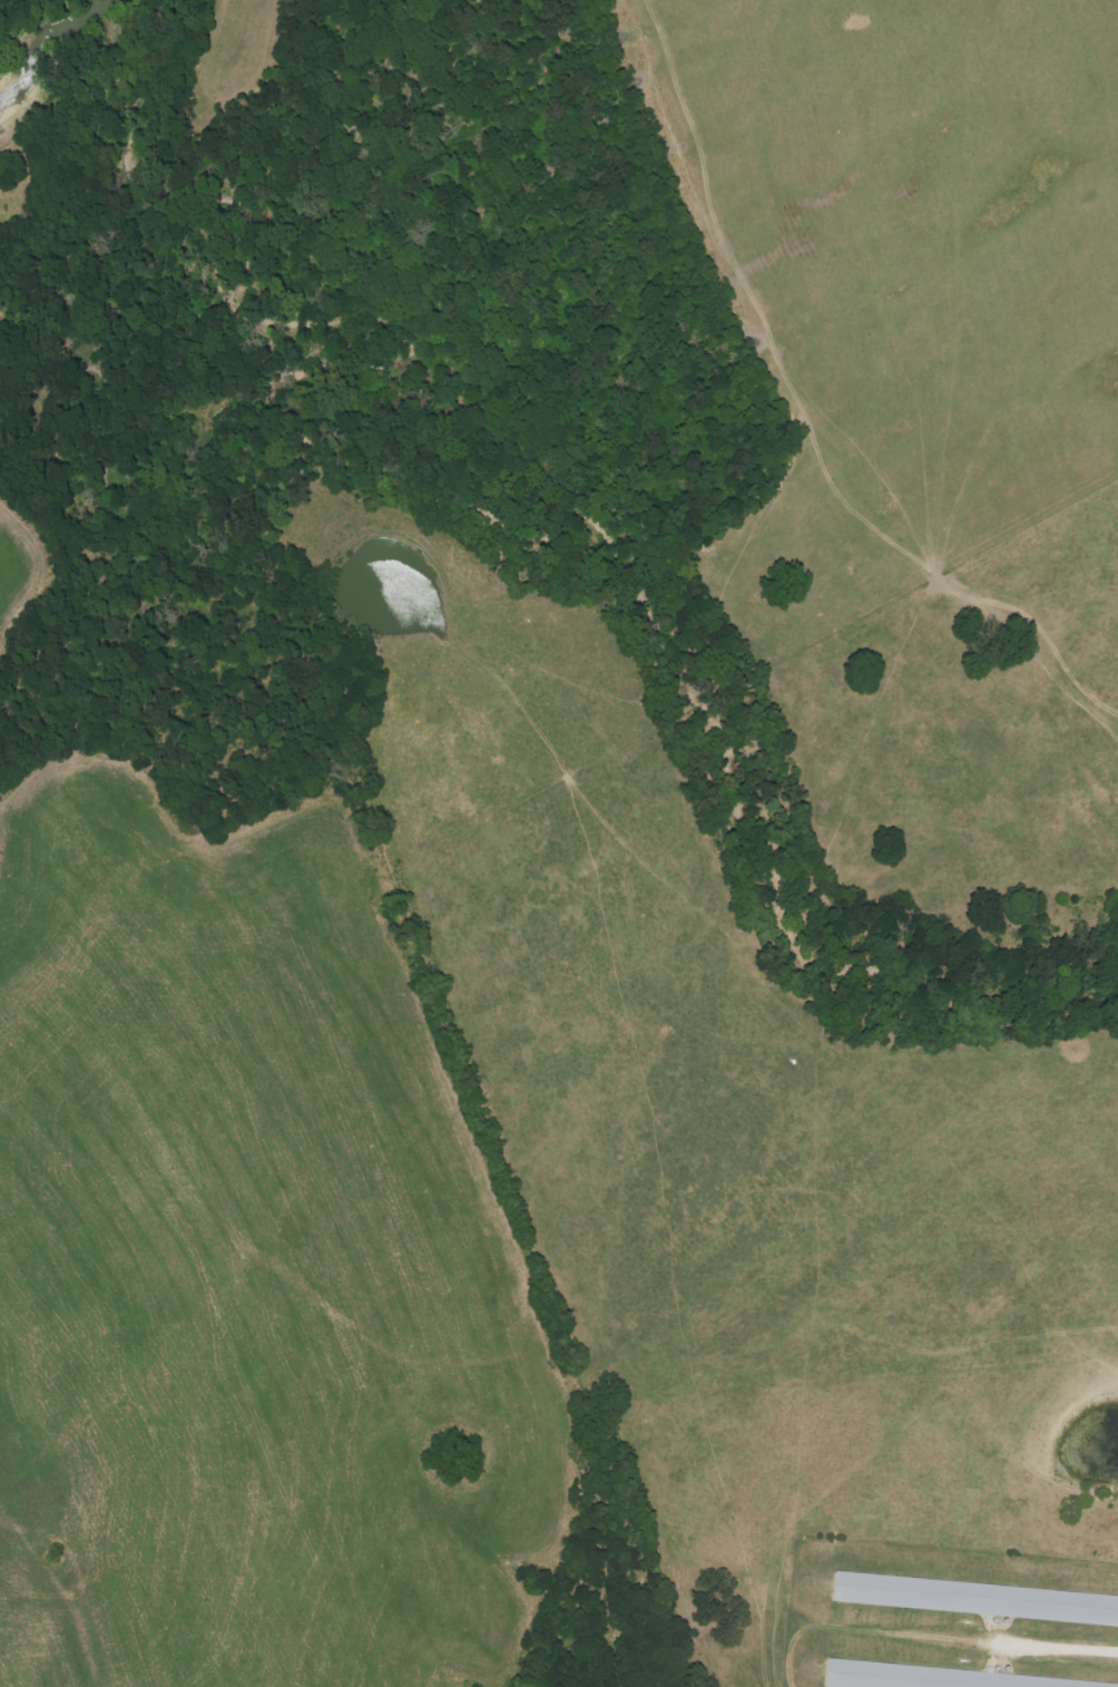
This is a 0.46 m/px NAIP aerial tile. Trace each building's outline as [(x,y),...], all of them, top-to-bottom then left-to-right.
[(833,1573),(831,1604),(1117,1623),(1117,1592),(833,1573)] [(824,1686),(1117,1686),(1117,1681),(826,1660),(824,1686)]
